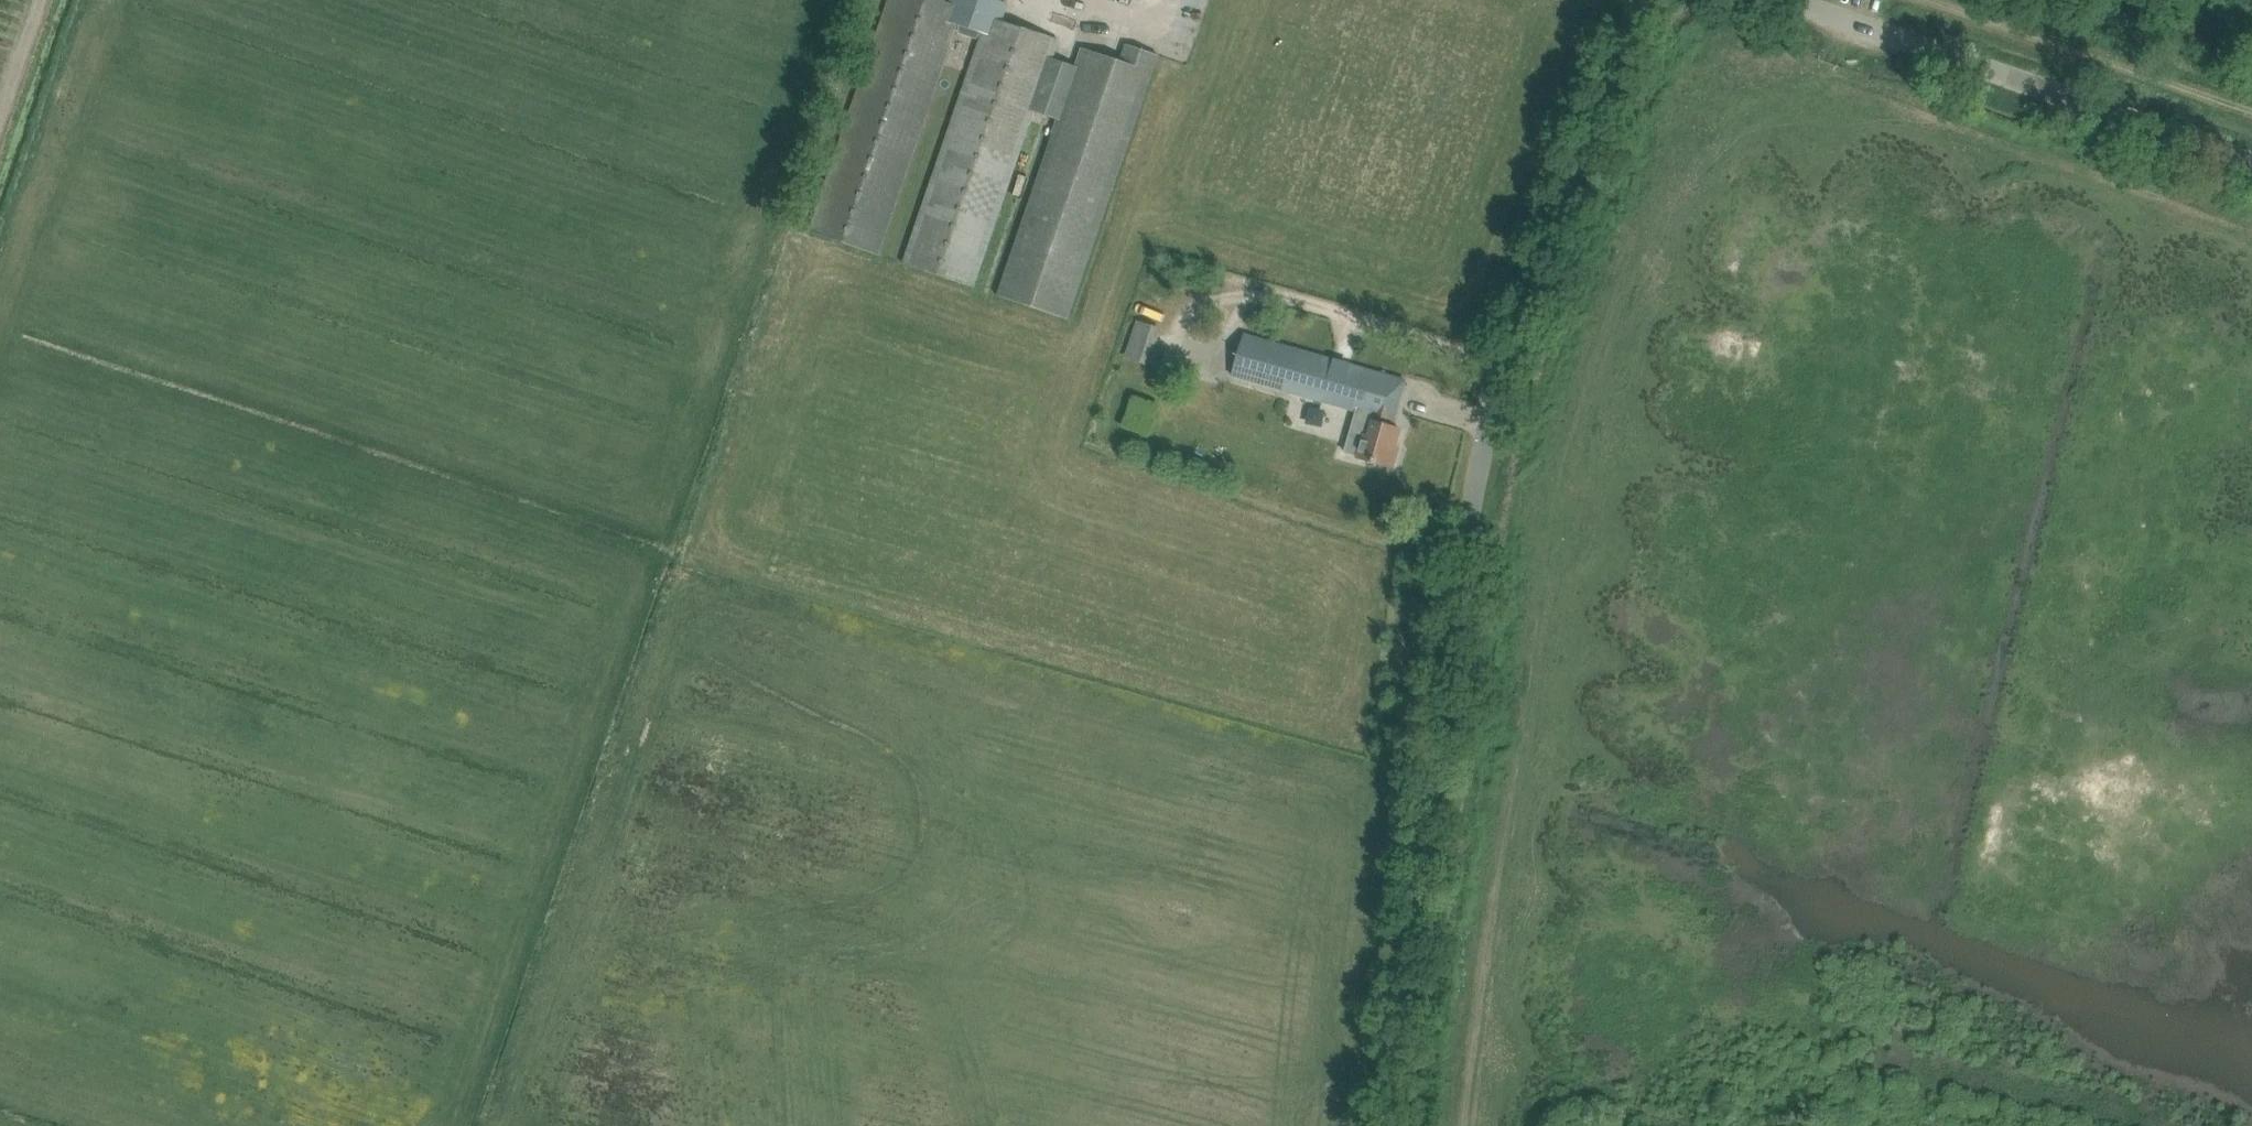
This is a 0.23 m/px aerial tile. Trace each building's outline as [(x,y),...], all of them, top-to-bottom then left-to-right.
[(811,228),(885,253),(960,31),(978,37),(902,260),(974,285),(1034,110),(1056,117),(997,292),(1069,316),(1158,53),(1125,42),(1119,58),(1081,45),(1075,63),(1052,55),(1059,37),(1005,19),(1007,11),(1010,3),(1002,0),(952,0),(951,3),(944,0),(887,0),(811,228)] [(1135,317),(1125,356),(1148,362),(1158,323),(1135,317)] [(1359,456),(1358,457),(1390,466),(1400,429),(1388,425),(1402,379),(1381,373),(1245,334),(1233,375),(1363,412),(1357,433),(1351,431),(1345,452),(1359,456)]
